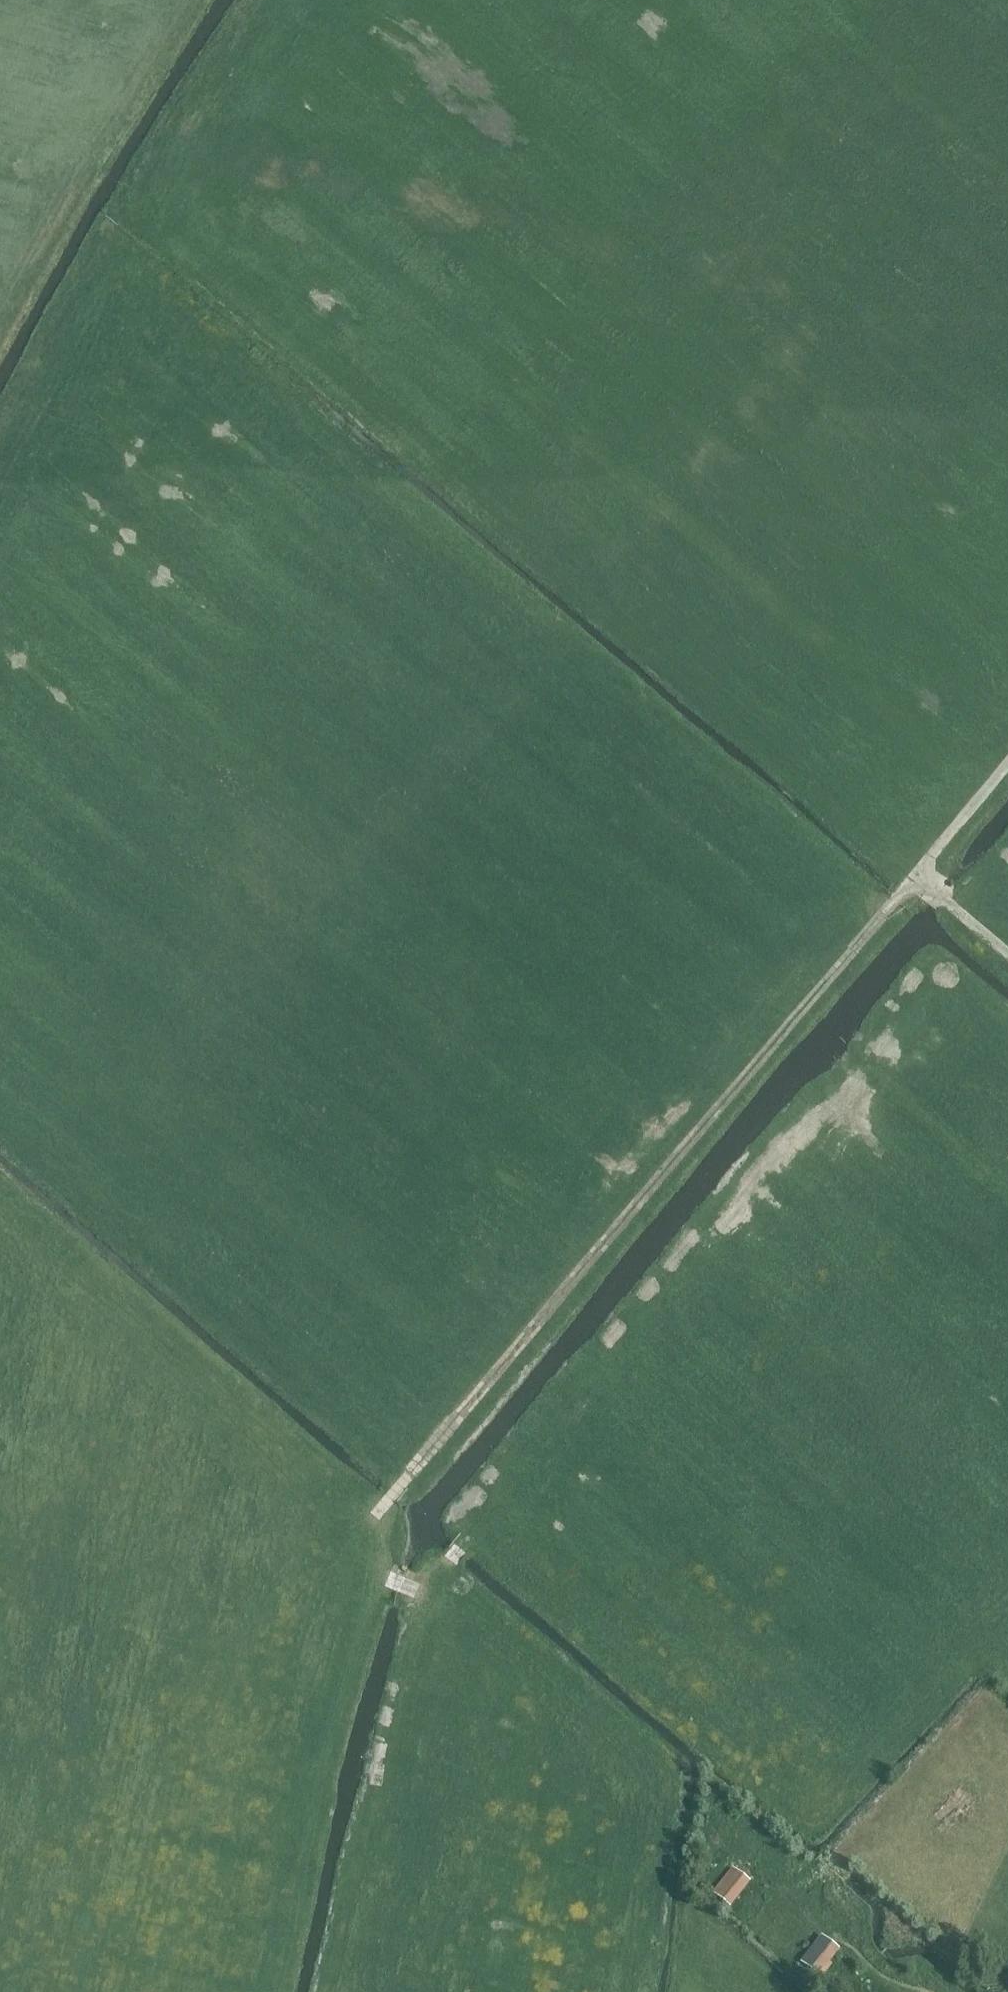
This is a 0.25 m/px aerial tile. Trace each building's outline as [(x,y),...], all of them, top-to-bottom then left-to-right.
[(712,1893),(729,1907),(750,1881),(732,1867),(712,1893)] [(819,1976),(839,1950),(821,1936),(801,1962),(819,1976)]
